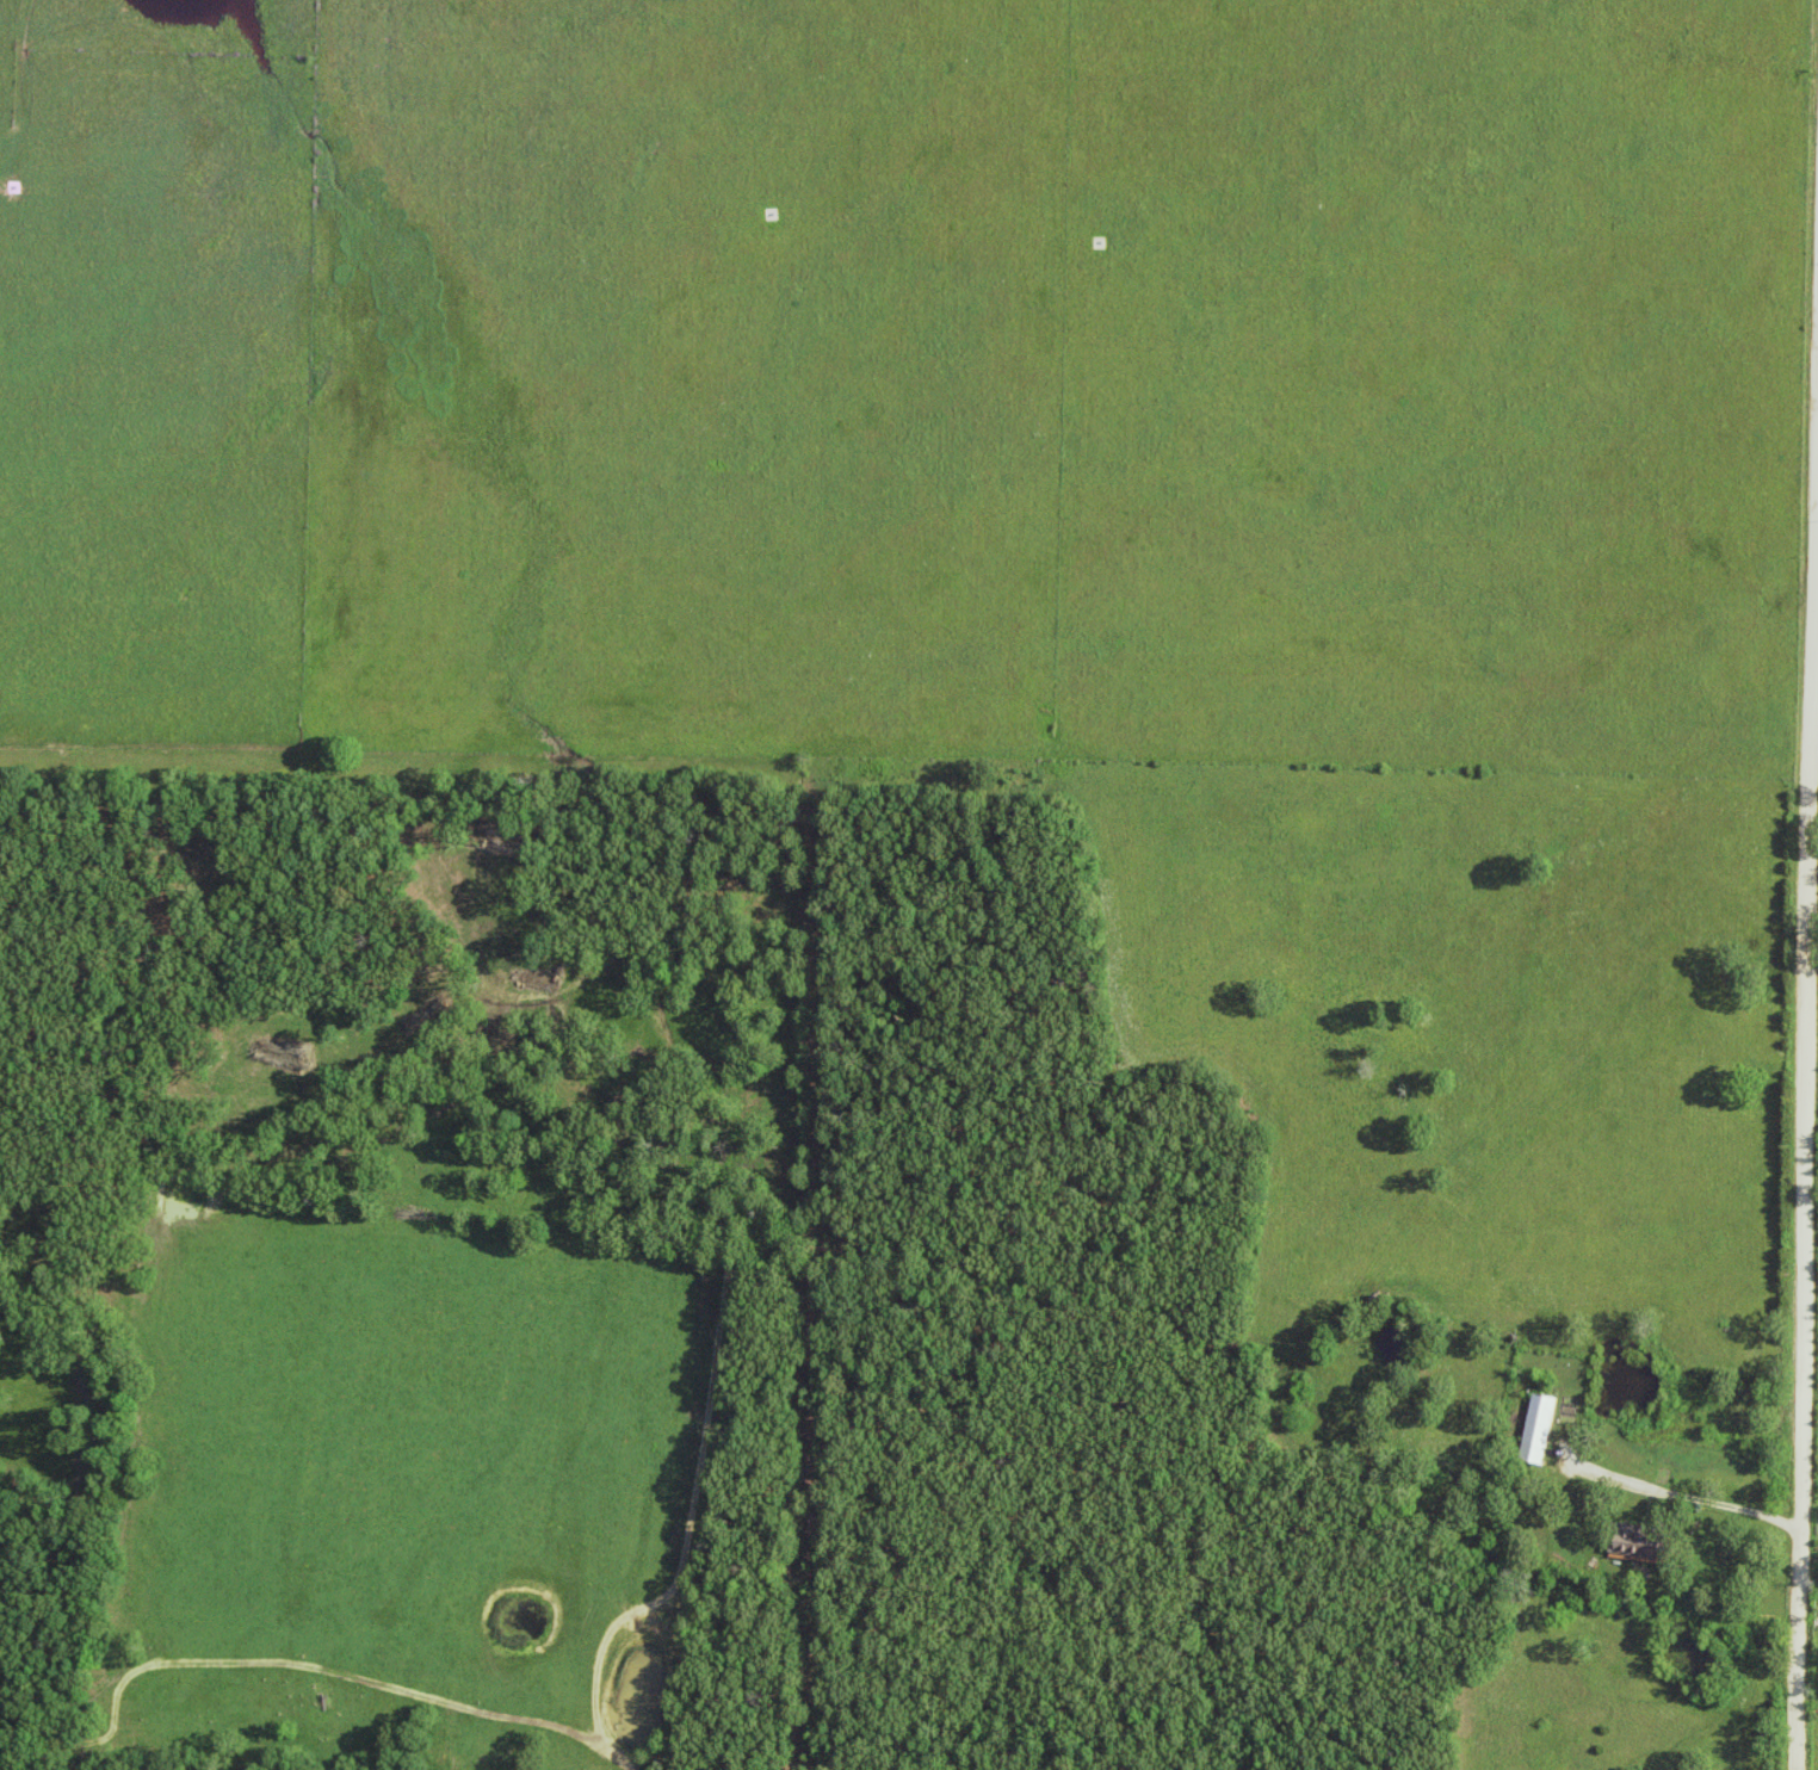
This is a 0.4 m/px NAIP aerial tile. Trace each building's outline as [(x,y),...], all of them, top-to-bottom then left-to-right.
[(1519,1462),(1544,1467),(1556,1399),(1532,1394),(1519,1462)] [(1612,1559),(1654,1562),(1656,1538),(1614,1534),(1612,1559)]
